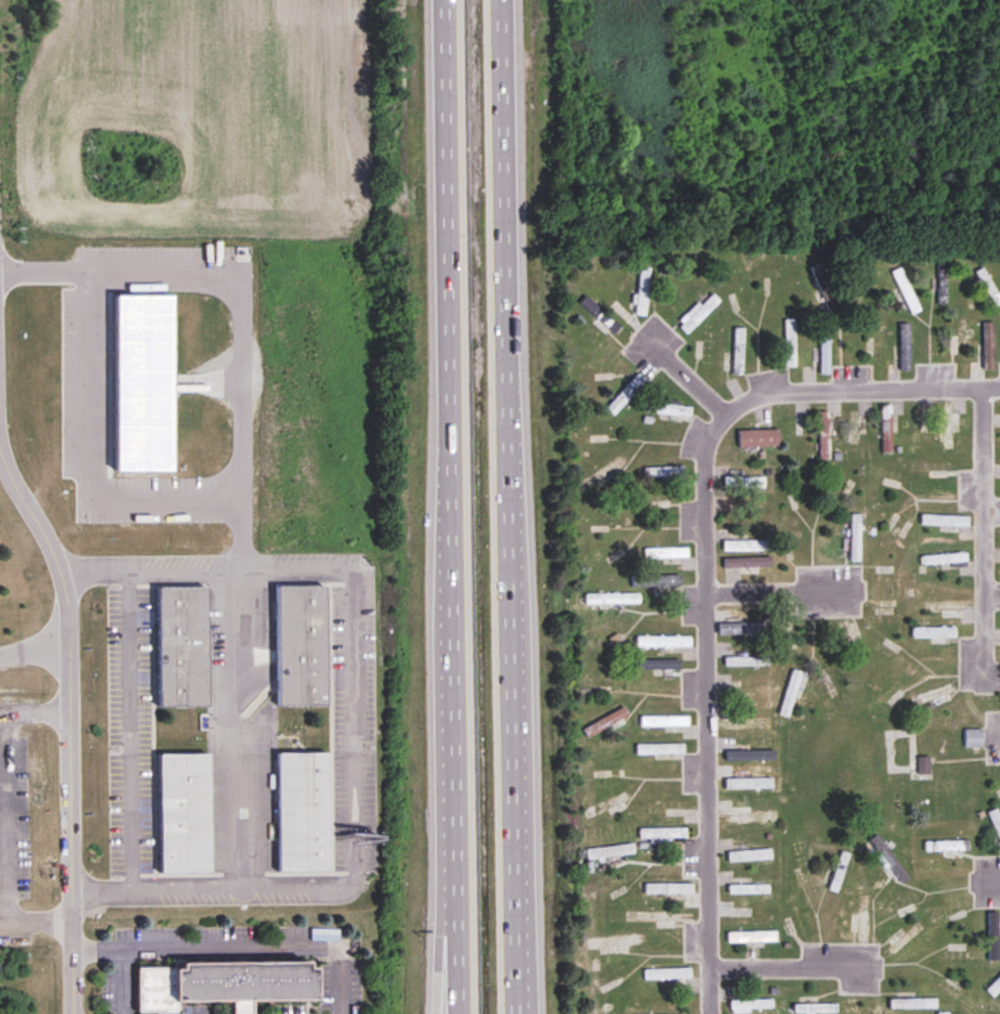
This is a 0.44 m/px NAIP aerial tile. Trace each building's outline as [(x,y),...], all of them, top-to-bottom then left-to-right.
[(637,316),(648,316),(648,269),(637,269),(637,316)] [(976,273),(991,300),(998,296),(982,269),(976,273)] [(118,294),(118,468),(178,472),(179,292),(118,294)] [(711,292),(676,323),(686,334),(720,303),(711,292)] [(795,318),(785,318),(785,367),(795,367),(795,318)] [(983,371),(994,371),(994,323),(983,323),(983,371)] [(910,324),(901,324),(901,372),(910,372),(910,324)] [(830,327),(820,327),(820,375),(829,375),(830,327)] [(743,328),(734,328),(734,375),(743,375),(743,328)] [(644,411),(690,420),(691,409),(646,401),(644,411)] [(893,453),(893,406),(882,406),(882,453),(893,453)] [(953,406),(945,406),(945,450),(953,450),(953,406)] [(850,445),(859,445),(860,412),(850,411),(850,445)] [(819,460),(830,460),(830,413),(819,413),(819,460)] [(739,430),(739,448),(778,448),(778,430),(739,430)] [(684,467),(644,467),(644,478),(684,478),(684,467)] [(724,477),(724,489),(764,489),(764,477),(724,477)] [(850,562),(860,562),(860,515),(850,515),(850,562)] [(967,516),(923,516),(923,527),(967,527),(967,516)] [(687,549),(643,549),(643,559),(687,559),(687,549)] [(967,556),(926,556),(926,564),(967,564),(967,556)] [(725,558),(725,568),(772,568),(772,558),(725,558)] [(276,707),(325,707),(325,587),(276,587),(276,707)] [(157,588),(157,708),(206,708),(206,588),(157,588)] [(925,602),(925,612),(972,612),(972,602),(925,602)] [(839,625),(856,662),(865,657),(848,621),(839,625)] [(765,623),(718,623),(718,635),(765,635),(765,623)] [(948,645),(948,628),(913,628),(913,638),(932,638),(932,645),(948,645)] [(752,657),(725,657),(725,666),(752,666),(752,657)] [(679,660),(632,660),(632,671),(679,671),(679,660)] [(807,675),(796,671),(777,714),(788,719),(807,675)] [(583,731),(588,740),(629,716),(623,707),(583,731)] [(981,748),(981,731),(965,731),(965,748),(981,748)] [(637,756),(684,756),(684,745),(637,745),(637,756)] [(725,763),(774,763),(774,751),(725,751),(725,763)] [(327,755),(278,755),(278,873),(327,873),(327,755)] [(208,756),(158,756),(158,874),(208,874),(208,756)] [(929,775),(929,759),(918,759),(918,775),(929,775)] [(778,823),(778,813),(729,813),(729,823),(778,823)] [(640,840),(687,840),(687,829),(640,829),(640,840)] [(634,855),(633,845),(586,850),(587,860),(634,855)] [(772,851),(728,851),(728,862),(772,862),(772,851)] [(693,884),(645,884),(645,895),(693,895),(693,884)] [(729,886),(729,895),(769,895),(769,886),(729,886)] [(868,896),(857,896),(857,944),(868,944),(868,896)] [(681,912),(613,912),(613,923),(681,923),(681,912)] [(728,932),(728,944),(776,944),(776,932),(728,932)] [(589,952),(642,948),(641,935),(588,938),(589,952)] [(136,963),(136,1013),(176,1013),(176,1001),(313,1000),(313,960),(136,963)] [(691,969),(644,969),(644,980),(691,980),(691,969)] [(992,997),(999,989),(999,975),(985,990),(992,997)] [(888,999),(888,1009),(939,1009),(939,999),(888,999)] [(772,1001),(731,1001),(731,1013),(772,1013),(772,1001)] [(794,1005),(794,1013),(836,1013),(836,1005),(794,1005)]
